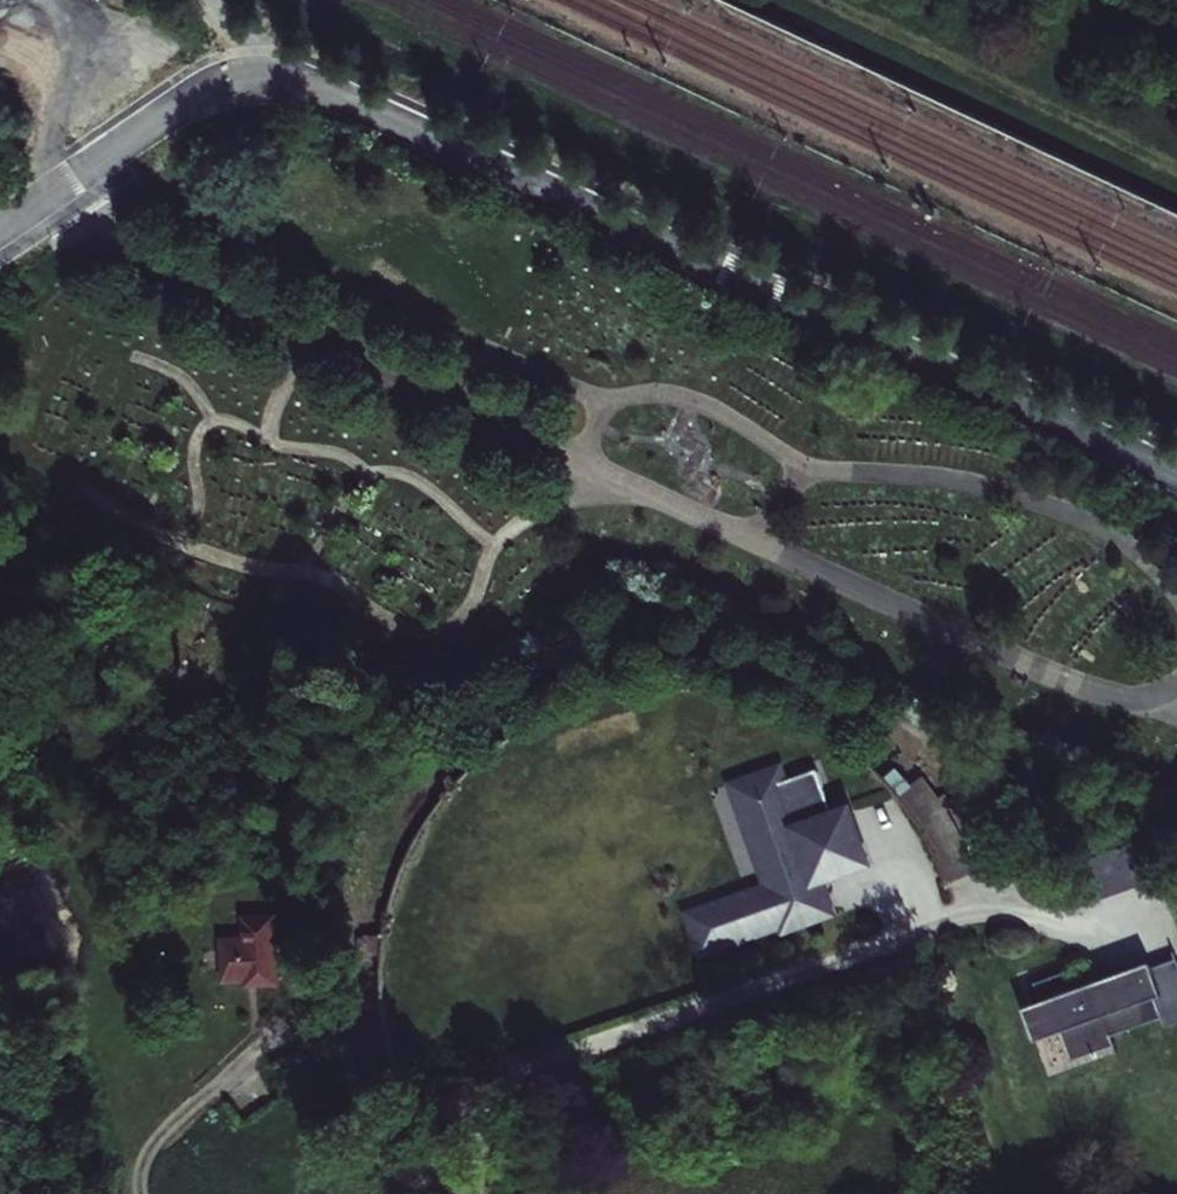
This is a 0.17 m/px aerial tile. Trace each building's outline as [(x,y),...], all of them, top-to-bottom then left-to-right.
[(750,790),(777,870),(698,898),(711,933),(789,906),(790,907),(818,897),(814,884),(829,879),(823,863),(873,845),(855,794),(842,799),(825,754),(789,766),(792,776),(779,780),(778,778),(765,783),(766,785),(750,790)] [(956,878),(986,866),(970,831),(954,802),(935,773),(911,790),(927,813),(945,851),(956,878)] [(1032,999),(1044,1032),(1068,1024),(1079,1054),(1098,1047),(1099,1052),(1112,1047),(1111,1043),(1124,1038),(1121,1028),(1171,1011),(1174,1020),(1176,1019),(1176,956),(1162,961),(1160,954),(1083,981),(1077,964),(1043,976),(1049,993),(1032,999)] [(275,958),(251,959),(253,997),(277,996),(275,958)]
